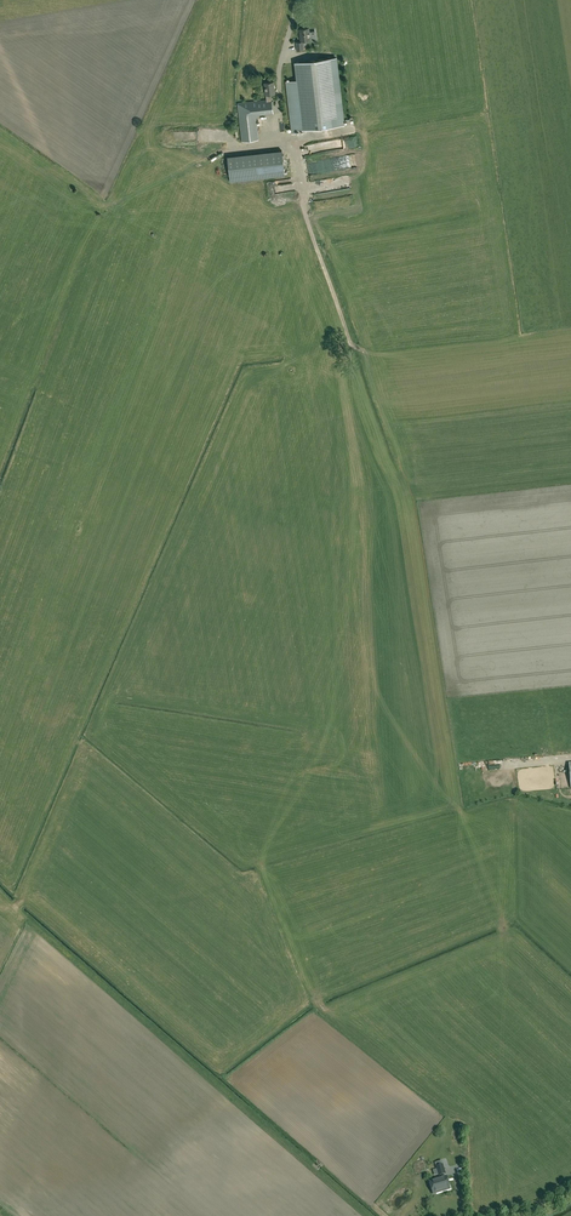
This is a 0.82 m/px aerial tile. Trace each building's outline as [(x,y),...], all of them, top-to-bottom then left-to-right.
[(311,40),(309,28),(300,29),(301,41),(311,40)] [(296,43),(297,51),(304,50),(303,42),(296,43)] [(294,62),(296,81),(286,82),(292,133),(296,133),(296,130),(320,127),(345,124),(337,57),(294,62)] [(267,100),(238,103),(242,141),(259,139),(256,116),(274,114),(272,95),(276,94),(274,82),(265,83),(267,100)] [(196,145),(205,145),(205,132),(196,132),(196,145)] [(282,150),(227,156),(230,181),(268,177),(285,175),(282,150)] [(446,1175),(444,1165),(437,1167),(439,1177),(446,1175)] [(450,1191),(447,1178),(433,1182),(429,1183),(433,1195),(436,1195),(450,1191)]
